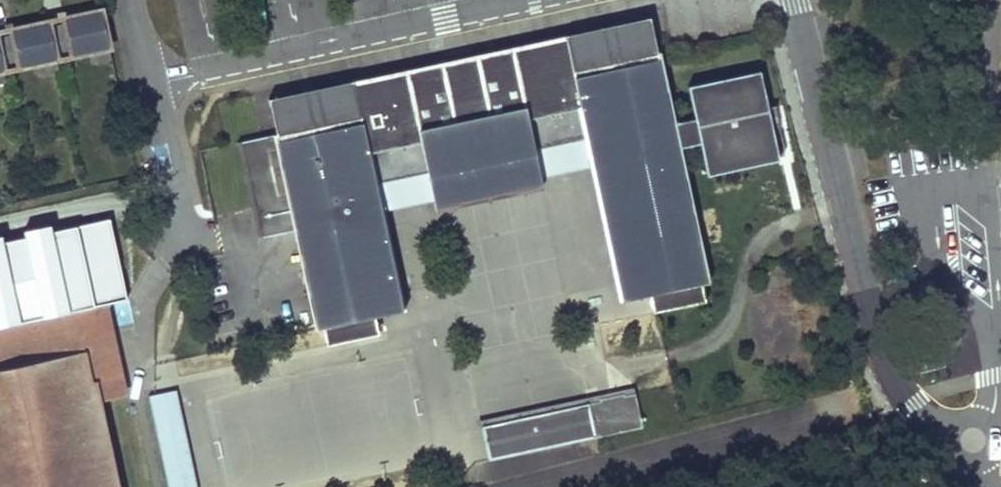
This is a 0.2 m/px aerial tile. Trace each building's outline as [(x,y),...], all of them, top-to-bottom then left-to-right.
[(4,85),(35,78),(59,72),(88,66),(109,61),(100,24),(65,30),(67,38),(52,41),(50,34),(11,43),(13,51),(0,54),(0,86),(4,85)] [(584,139),(590,167),(619,302),(649,296),(652,313),(705,302),(701,284),(709,283),(680,148),(675,123),(665,79),(666,79),(656,27),(644,30),(650,60),(572,76),(566,46),(514,76),(403,100),(348,93),(355,127),(272,145),(274,157),(241,164),(251,207),(258,238),(293,231),(315,330),(322,328),(326,346),(378,335),(375,317),(404,311),(383,211),(377,183),(428,173),(433,201),(436,212),(542,189),(540,178),(539,178),(534,150),(584,139)] [(572,76),(650,60),(644,30),(566,46),(572,76)] [(403,100),(514,76),(566,46),(348,93),(403,100)] [(767,108),(759,71),(687,86),(694,119),(675,123),(680,148),(700,144),(771,128),(770,123),(761,125),(759,110),(767,108)] [(8,98),(4,85),(0,86),(0,99),(8,98)] [(355,127),(348,93),(266,110),(272,145),(355,127)] [(770,123),(767,108),(759,110),(761,125),(770,123)] [(771,128),(700,144),(706,176),(778,161),(771,128)] [(590,167),(584,139),(534,150),(539,178),(540,178),(590,167)] [(377,183),(383,211),(433,201),(428,173),(377,183)] [(105,297),(0,320),(0,325),(89,306),(92,320),(100,318),(107,353),(117,351),(105,297)] [(91,384),(95,382),(122,377),(117,351),(107,353),(100,318),(92,320),(89,306),(0,325),(0,486),(113,486),(91,384)] [(95,382),(91,384),(113,486),(118,486),(95,382)] [(175,390),(148,396),(168,486),(196,486),(175,390)] [(589,403),(481,426),(489,461),(596,437),(589,403)] [(879,448),(875,433),(866,436),(869,451),(879,448)]
